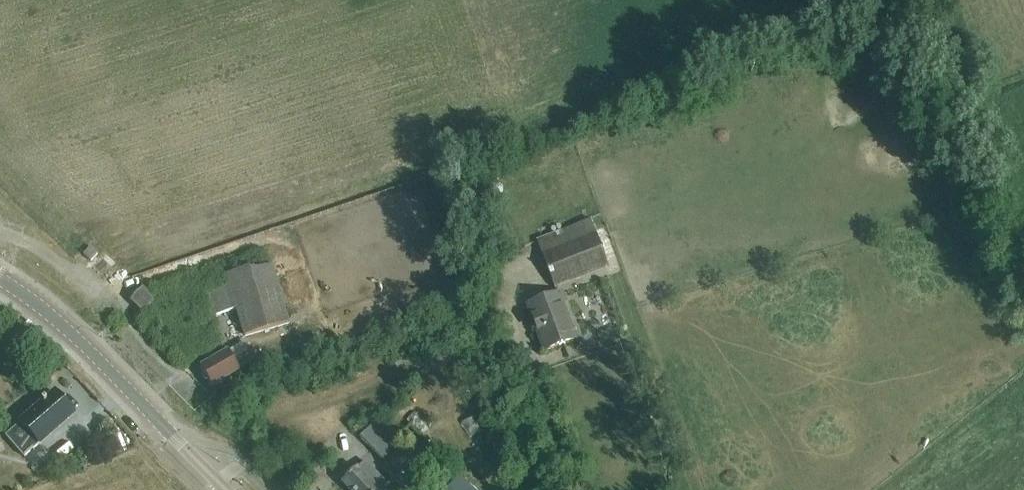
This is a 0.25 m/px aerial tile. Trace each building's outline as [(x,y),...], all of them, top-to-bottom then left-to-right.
[(535,241),(542,257),(552,285),(605,266),(589,221),(535,241)] [(236,311),(243,334),(287,322),(272,264),(228,276),(231,287),(209,293),(215,316),(236,311)] [(132,302),(143,312),(153,301),(142,291),(132,302)] [(558,303),(561,302),(558,295),(526,306),(541,351),(571,341),(558,303)] [(248,353),(248,354),(243,345),(227,354),(199,369),(201,372),(200,375),(203,381),(206,382),(210,390),(238,374),(241,379),(257,370),(248,353)] [(547,351),(551,362),(567,356),(563,345),(547,351)] [(55,394),(6,437),(24,458),(39,444),(73,415),(55,394)] [(362,437),(384,459),(399,445),(377,423),(362,437)] [(359,469),(342,485),(347,489),(393,489),(366,462),(359,469)] [(460,480),(449,489),(470,489),(460,480)]
